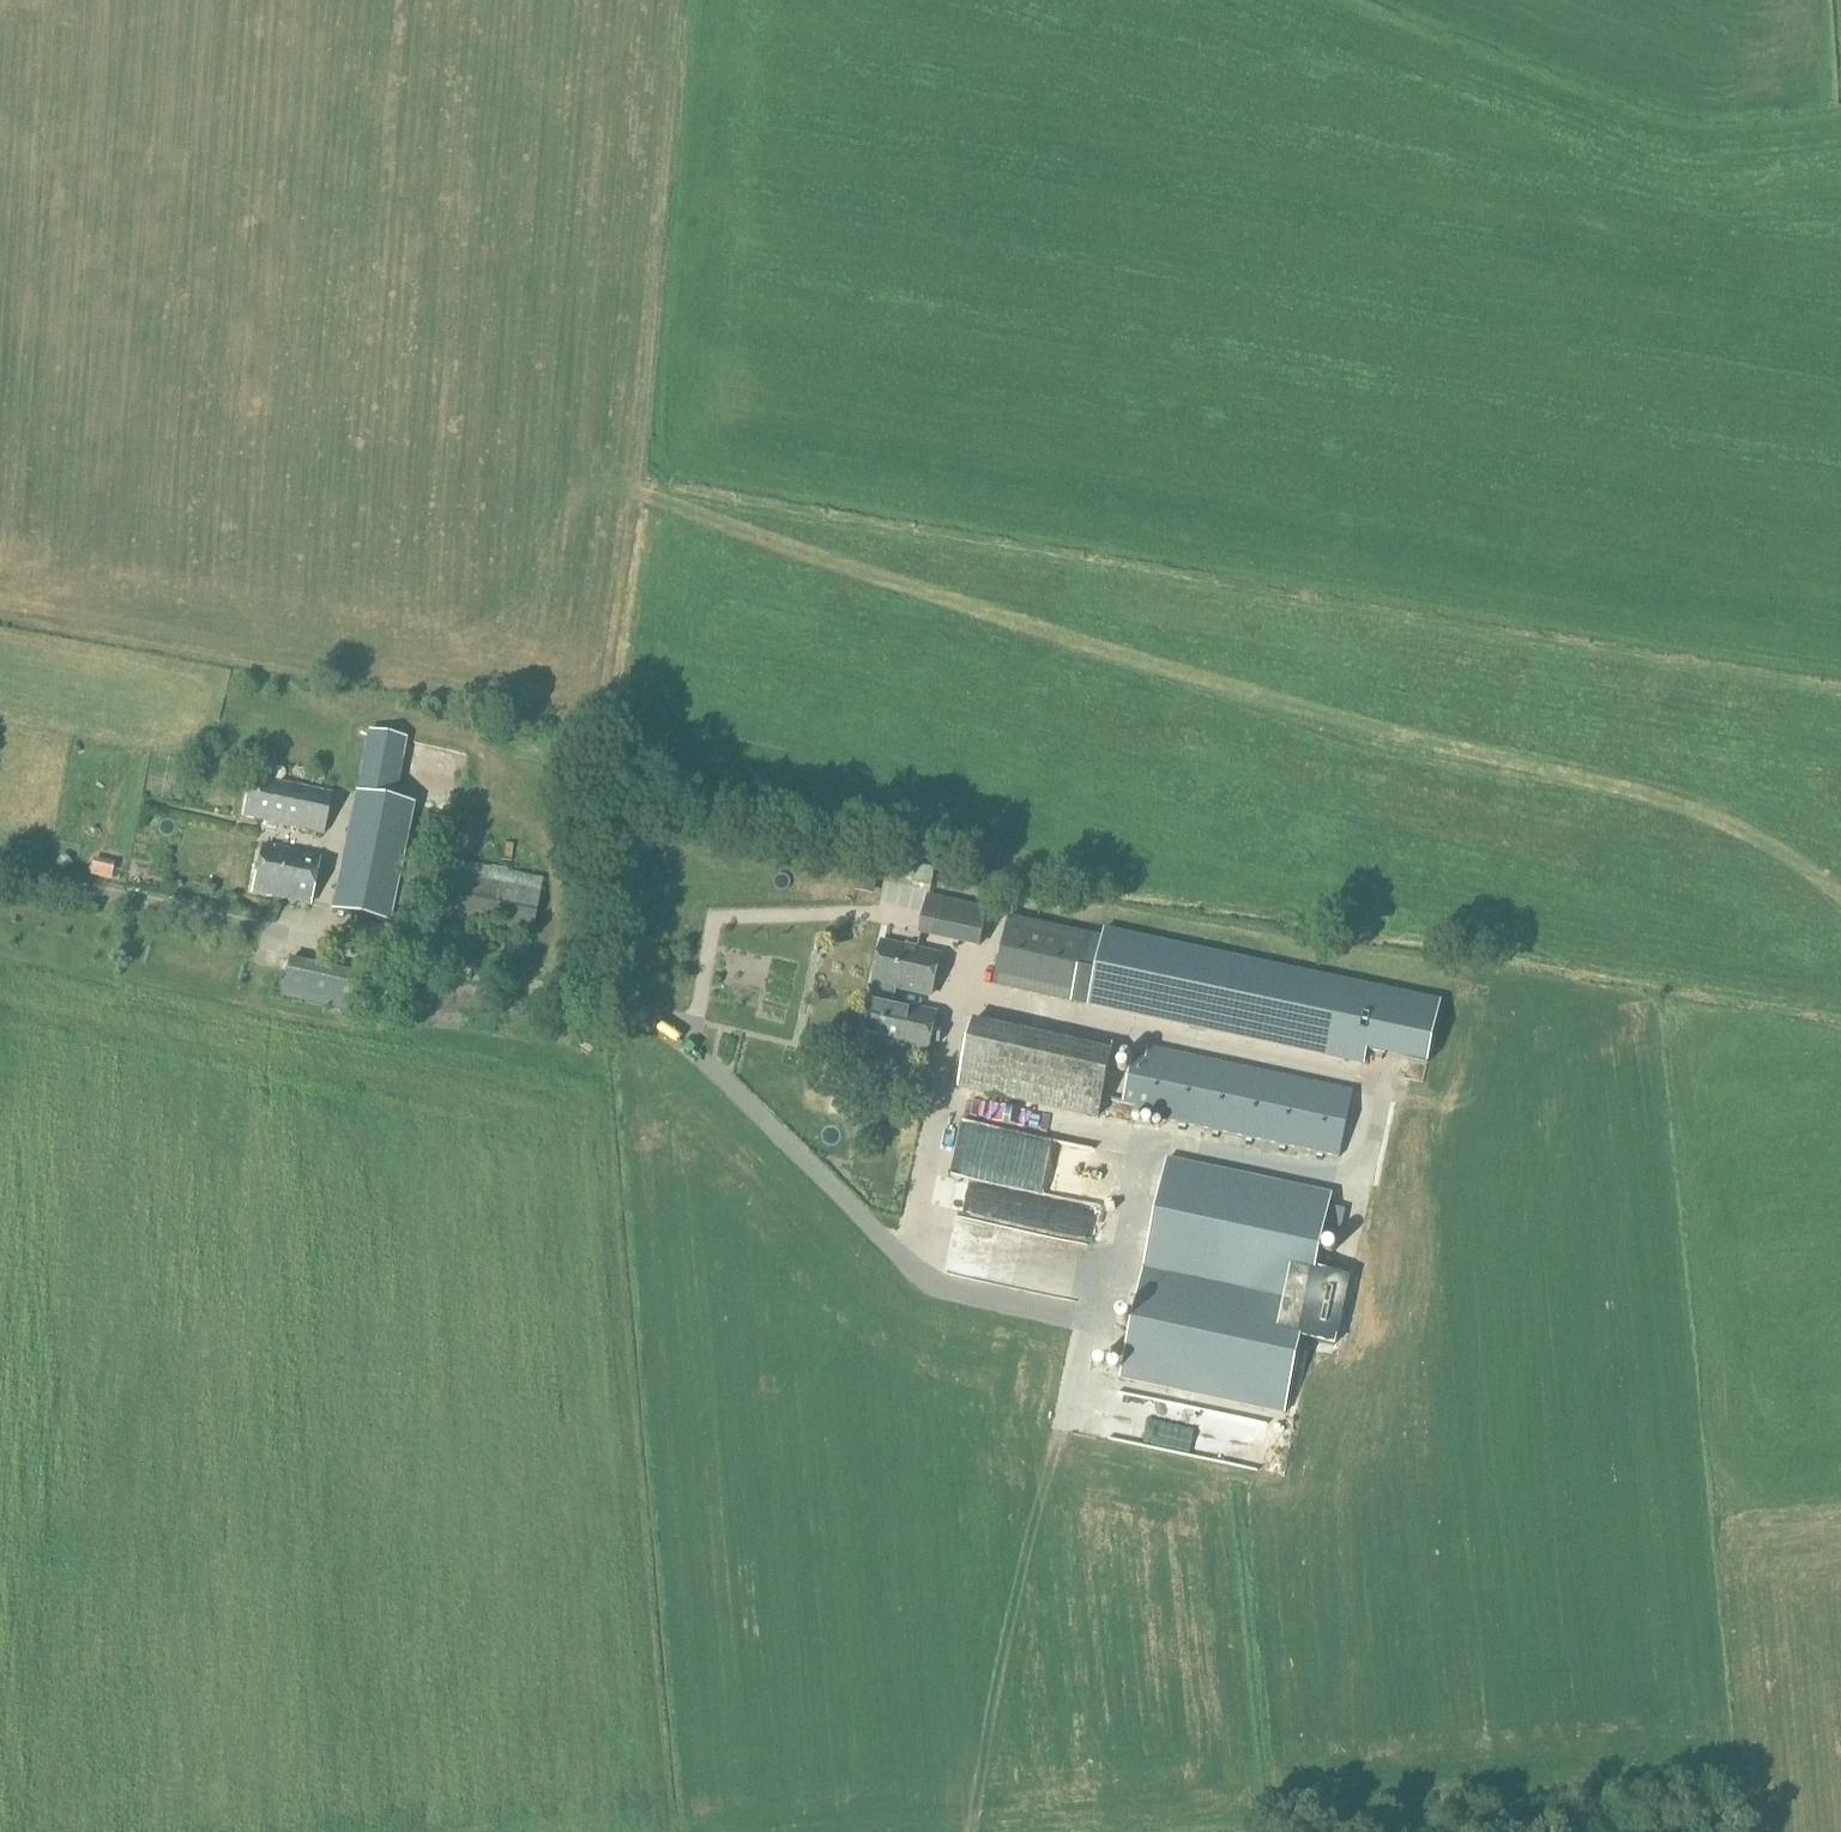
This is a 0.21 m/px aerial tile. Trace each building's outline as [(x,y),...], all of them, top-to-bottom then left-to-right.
[(394,801),(406,741),(406,739),(368,731),(356,793),(394,801)] [(324,835),(332,795),(251,778),(243,818),(324,835)] [(394,801),(356,793),(355,793),(331,910),(390,922),(413,805),(394,801)] [(319,857),(263,846),(253,893),(309,905),(319,857)] [(63,854),(54,864),(63,873),(73,864),(63,854)] [(94,859),(90,875),(110,880),(114,863),(94,859)] [(913,882),(913,884),(931,887),(934,868),(916,865),(916,868),(913,882)] [(540,894),(408,866),(398,907),(402,908),(405,909),(528,935),(531,935),(540,894)] [(860,870),(855,891),(875,895),(879,874),(860,870)] [(918,934),(978,948),(986,910),(927,896),(918,934)] [(1097,938),(1008,920),(995,987),(1069,1002),(1070,999),(1085,1002),(1086,994),(1095,952),(1097,938)] [(1098,952),(1089,995),(1086,1007),(1360,1069),(1364,1054),(1424,1068),(1438,1007),(1257,965),(1221,957),(1103,931),(1098,952)] [(875,991),(895,995),(897,987),(932,995),(941,957),(882,944),(874,982),(877,982),(875,991)] [(329,1006),(334,984),(284,972),(279,994),(329,1006)] [(875,991),(873,999),(870,998),(861,1040),(865,1041),(862,1054),(917,1066),(920,1053),(928,1055),(937,1013),(893,1003),(895,995),(875,991)] [(1113,1052),(973,1020),(957,1089),(1098,1120),(1113,1052)] [(1123,1104),(1136,1106),(1134,1115),(1338,1158),(1353,1092),(1149,1048),(1146,1060),(1133,1057),(1123,1104)] [(1070,1146),(1069,1176),(1084,1176),(1084,1147),(1070,1146)] [(1301,1339),(1334,1346),(1349,1276),(1316,1269),(1332,1194),(1168,1159),(1121,1378),(1284,1414),(1301,1339)] [(1104,1234),(1109,1210),(1034,1195),(1030,1219),(1104,1234)]
